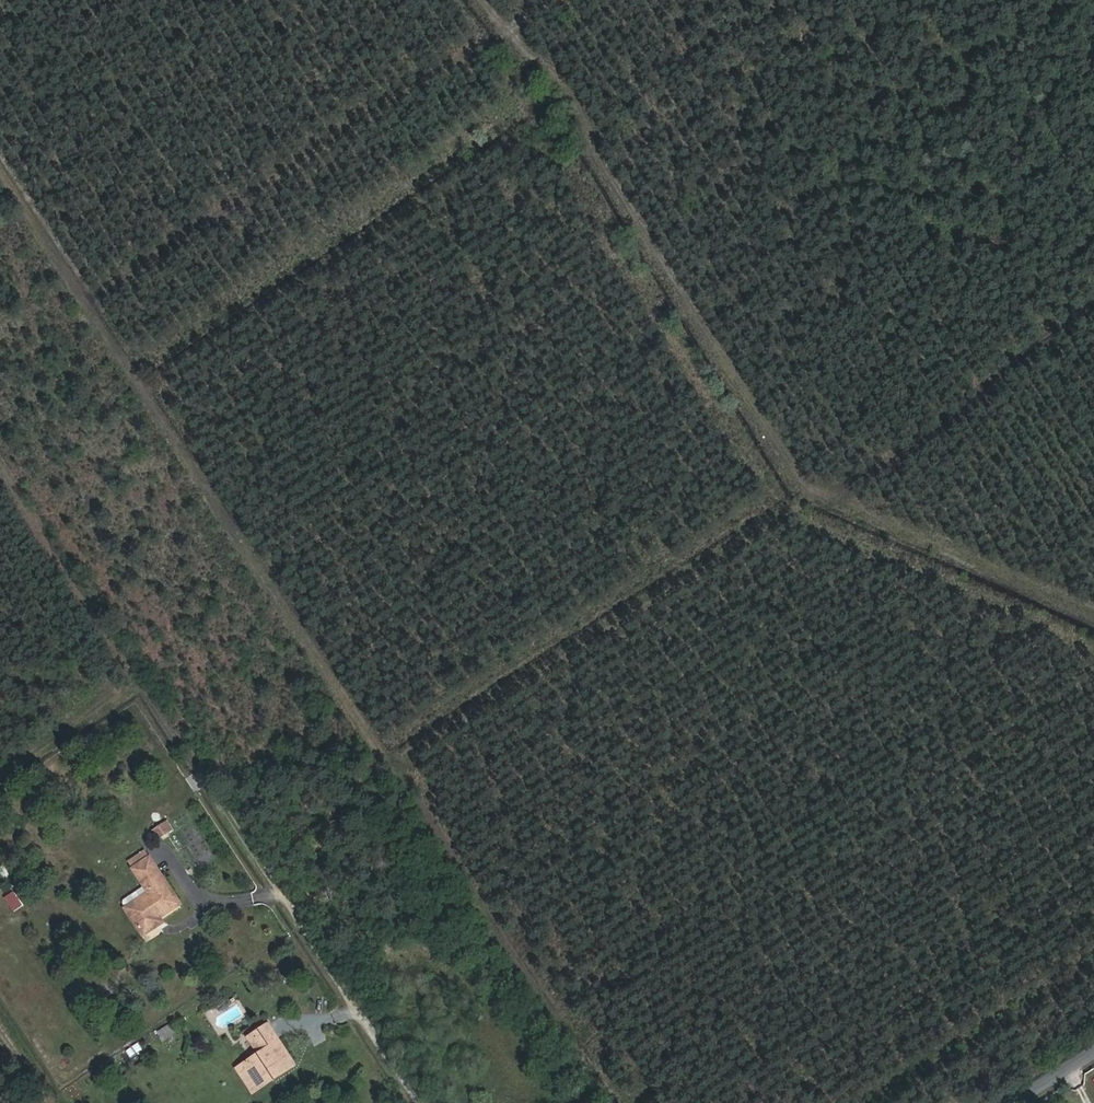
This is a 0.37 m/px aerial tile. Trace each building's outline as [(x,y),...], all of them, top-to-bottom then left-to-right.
[(172,829),(168,822),(164,824),(169,832),(172,829)] [(159,838),(169,832),(164,824),(154,831),(159,838)] [(149,860),(144,852),(130,862),(135,869),(149,860)] [(179,904),(149,860),(135,869),(146,886),(150,883),(154,889),(135,901),(138,906),(129,912),(144,934),(156,925),(153,921),(159,917),(179,904)] [(135,901),(154,889),(150,883),(146,886),(124,901),(123,903),(129,912),(138,906),(135,901)] [(16,889),(6,896),(15,909),(25,903),(16,889)] [(162,922),(159,917),(153,921),(156,925),(162,922)] [(294,1065),(267,1025),(255,1034),(265,1049),(254,1057),(238,1068),(251,1088),(271,1074),(274,1078),(294,1065)] [(265,1049),(255,1034),(248,1038),(256,1050),(251,1054),(254,1057),(265,1049)] [(254,1092),(274,1078),(271,1074),(251,1088),(254,1092)]
